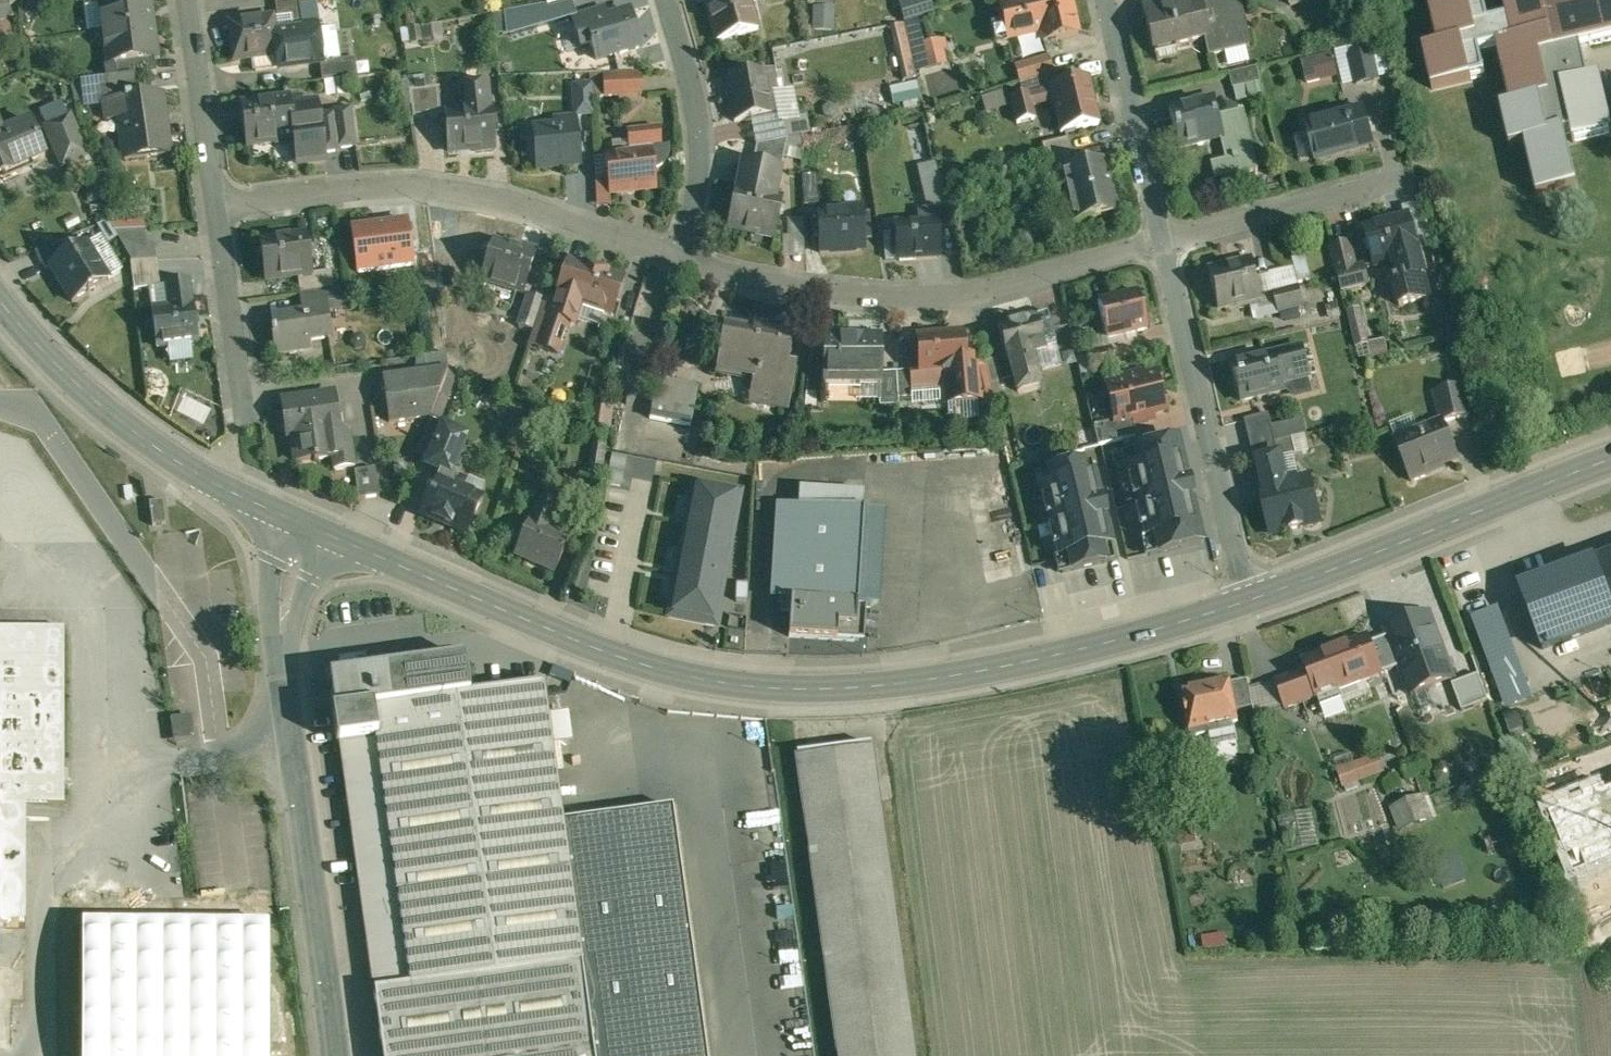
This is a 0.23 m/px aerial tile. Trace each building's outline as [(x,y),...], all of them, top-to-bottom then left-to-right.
[(8,5),(9,6),(22,1),(22,0),(0,0),(0,8),(8,5)] [(100,0),(104,33),(150,27),(149,15),(150,15),(148,0),(100,0)] [(576,0),(544,9),(549,25),(580,16),(576,0)] [(716,41),(715,41),(715,42),(757,30),(757,29),(756,29),(747,0),(704,0),(716,41)] [(899,4),(904,21),(932,13),(929,0),(913,0),(899,4)] [(1016,0),(999,5),(1007,39),(1039,31),(1042,42),(1078,34),(1070,0),(1035,0),(1016,0)] [(1142,9),(1152,51),(1206,38),(1210,56),(1250,47),(1239,0),(1215,0),(1204,2),(1204,0),(1183,0),(1142,9)] [(1507,20),(1488,24),(1483,0),(1476,0),(1430,11),(1439,46),(1424,50),(1432,88),(1484,76),(1478,50),(1497,46),(1511,105),(1501,108),(1510,146),(1525,142),(1537,194),(1576,185),(1564,133),(1571,131),(1574,142),(1610,133),(1610,129),(1599,77),(1587,79),(1580,48),(1610,41),(1610,0),(1503,0),(1507,20)] [(301,2),(275,5),(277,20),(290,18),(291,32),(305,30),(301,2)] [(543,6),(503,13),(507,34),(507,36),(549,25),(544,9),(543,6)] [(835,9),(813,7),(812,30),(833,32),(835,9)] [(493,15),(494,35),(507,34),(503,13),(493,15)] [(630,13),(588,26),(599,62),(641,50),(630,13)] [(904,24),(915,72),(928,69),(922,43),(917,19),(903,22),(904,24)] [(272,20),(230,26),(235,62),(253,60),(277,56),(274,35),(272,20)] [(440,24),(420,27),(422,42),(423,47),(443,44),(440,24)] [(904,24),(890,27),(902,80),(916,77),(915,72),(904,24)] [(150,27),(104,33),(108,66),(115,66),(154,60),(156,60),(153,38),(152,38),(150,27)] [(420,27),(407,29),(409,44),(422,42),(420,27)] [(291,32),(274,35),(277,56),(253,60),(255,72),(278,69),(278,70),(319,64),(322,63),(317,29),(305,30),(291,32)] [(945,38),(922,43),(928,69),(947,65),(944,52),(948,51),(945,38)] [(1334,51),(1303,60),(1310,84),(1341,76),(1334,51)] [(1371,54),(1350,59),(1356,85),(1377,80),(1371,54)] [(1047,55),(1015,65),(1020,84),(1053,74),(1047,55)] [(322,63),(319,64),(321,81),(357,77),(355,59),(322,63)] [(154,60),(115,66),(117,80),(134,78),(156,75),(154,60)] [(1257,67),(1230,74),(1233,88),(1261,82),(1257,67)] [(638,72),(603,74),(604,97),(641,95),(641,93),(640,79),(641,79),(640,77),(638,77),(638,72)] [(764,73),(726,81),(734,122),(772,115),(764,73)] [(1023,94),(1011,98),(1017,123),(1035,119),(1029,95),(1050,90),(1049,87),(1056,85),(1053,74),(1020,84),(1023,94)] [(117,80),(106,82),(109,105),(116,104),(115,102),(137,100),(134,78),(117,80)] [(1056,85),(1049,87),(1050,90),(1060,134),(1098,125),(1087,78),(1056,85)] [(916,82),(890,89),(895,106),(921,99),(916,82)] [(590,84),(573,85),(575,113),(592,112),(590,84)] [(489,87),(468,88),(470,113),(446,115),(449,152),(471,150),(471,153),(496,151),(492,111),(491,111),(489,87)] [(438,88),(409,90),(413,118),(442,117),(438,88)] [(988,110),(1007,105),(1002,90),(983,96),(988,110)] [(137,100),(115,102),(116,104),(124,163),(170,156),(162,96),(137,100)] [(289,100),(241,107),(247,149),(274,145),(274,148),(294,145),(294,147),(290,152),(292,162),(297,166),(325,161),(324,154),(319,115),(318,114),(317,106),(290,109),(289,100)] [(1215,100),(1169,110),(1175,133),(1176,133),(1179,147),(1222,137),(1231,175),(1230,175),(1231,177),(1258,170),(1244,111),(1219,117),(1215,100)] [(39,114),(45,128),(66,119),(60,104),(39,114)] [(350,108),(332,111),(332,113),(319,115),(324,154),(339,152),(339,150),(355,147),(350,108)] [(1360,111),(1309,125),(1308,123),(1305,124),(1315,163),(1318,162),(1317,160),(1370,145),(1370,148),(1374,147),(1362,108),(1360,109),(1360,111)] [(806,115),(779,121),(783,140),(786,139),(809,133),(806,115)] [(66,119),(45,128),(62,168),(86,157),(69,118),(66,119)] [(30,123),(1,136),(0,134),(0,177),(7,174),(10,179),(21,175),(19,170),(44,159),(30,123)] [(577,125),(533,128),(537,170),(540,170),(540,166),(558,165),(558,168),(581,166),(577,125)] [(660,127),(640,129),(640,126),(631,127),(631,130),(627,131),(629,146),(613,148),(614,154),(606,155),(611,192),(656,186),(653,166),(659,164),(664,161),(667,156),(669,149),(668,144),(661,146),(661,144),(662,144),(661,142),(659,128),(660,128),(660,127)] [(1067,138),(1042,144),(1045,158),(1070,152),(1067,138)] [(783,140),(756,145),(751,165),(780,171),(786,139),(783,140)] [(1070,152),(1045,158),(1050,180),(1068,176),(1066,169),(1074,167),(1070,152)] [(1074,167),(1066,169),(1068,176),(1078,220),(1117,211),(1105,160),(1074,167)] [(751,165),(743,163),(738,189),(736,188),(727,228),(753,233),(754,228),(770,232),(769,238),(773,239),(781,199),(774,198),(780,171),(751,165)] [(101,173),(88,175),(90,188),(103,186),(101,173)] [(816,174),(802,175),(803,204),(818,204),(816,174)] [(941,181),(921,186),(926,209),(946,204),(941,181)] [(103,189),(87,192),(89,205),(105,202),(103,189)] [(860,210),(837,211),(837,208),(834,208),(835,214),(817,215),(818,253),(822,253),(822,251),(861,249),(861,251),(864,251),(863,207),(860,207),(860,210)] [(1409,217),(1365,228),(1375,266),(1394,261),(1400,280),(1393,282),(1399,306),(1429,298),(1423,276),(1425,275),(1409,217)] [(407,222),(351,230),(357,273),(413,266),(407,222)] [(937,222),(894,224),(896,259),(899,259),(900,261),(915,260),(915,258),(939,257),(937,222)] [(145,232),(113,233),(131,263),(156,261),(154,245),(146,246),(145,232)] [(306,236),(259,243),(265,282),(297,277),(312,275),(306,236)] [(518,250),(493,242),(481,281),(523,294),(536,252),(520,247),(518,250)] [(59,243),(33,254),(45,270),(49,268),(48,266),(67,255),(59,243)] [(67,255),(48,266),(49,268),(50,269),(52,268),(72,301),(70,302),(71,303),(110,280),(109,278),(107,279),(86,246),(88,245),(87,243),(67,255)] [(1355,269),(1350,243),(1332,247),(1343,293),(1369,286),(1365,267),(1355,269)] [(1253,260),(1209,270),(1218,309),(1262,298),(1253,260)] [(131,263),(130,263),(134,292),(159,288),(156,261),(131,263)] [(622,281),(569,263),(556,305),(542,300),(532,331),(527,346),(557,355),(569,318),(604,330),(609,315),(610,316),(614,306),(618,307),(623,293),(619,290),(622,281)] [(331,273),(312,275),(297,277),(300,294),(324,291),(333,290),(331,273)] [(188,283),(165,286),(168,310),(151,312),(156,346),(196,341),(188,283)] [(1299,288),(1274,294),(1279,312),(1304,305),(1299,288)] [(324,291),(300,294),(301,307),(326,304),(324,291)] [(1138,292),(1098,302),(1106,338),(1147,329),(1138,292)] [(529,296),(519,327),(532,331),(542,300),(529,296)] [(302,315),(271,319),(273,332),(272,332),(275,355),(309,350),(308,342),(331,339),(326,304),(301,307),(302,315)] [(1338,305),(1326,308),(1330,321),(1341,318),(1338,305)] [(1361,308),(1347,312),(1356,346),(1369,343),(1361,308)] [(1035,316),(997,326),(1006,361),(1009,360),(1031,354),(1045,351),(1044,348),(1056,345),(1051,327),(1039,331),(1035,316)] [(769,325),(749,322),(747,336),(724,332),(717,374),(751,380),(747,406),(787,413),(794,371),(786,369),(793,334),(768,330),(769,325)] [(961,333),(917,337),(922,388),(941,386),(943,404),(978,401),(971,370),(964,371),(961,333)] [(881,338),(824,337),(824,382),(860,382),(860,386),(880,386),(880,387),(880,373),(881,338)] [(1385,339),(1369,343),(1372,356),(1388,352),(1385,339)] [(1111,348),(1087,354),(1091,371),(1115,365),(1111,348)] [(1259,354),(1230,361),(1239,400),(1241,400),(1242,401),(1259,397),(1259,395),(1284,389),(1283,382),(1310,375),(1304,348),(1260,358),(1259,354)] [(445,354),(415,358),(418,376),(448,373),(445,354)] [(1031,354),(1009,360),(1017,391),(1039,385),(1031,354)] [(821,358),(809,357),(806,391),(818,392),(821,358)] [(996,358),(984,361),(986,367),(985,367),(989,385),(1002,382),(996,358)] [(985,366),(971,370),(978,401),(979,408),(994,404),(989,385),(985,367),(985,366)] [(911,371),(896,372),(898,399),(913,397),(911,371)] [(896,372),(880,373),(880,387),(880,386),(879,406),(898,406),(898,399),(896,372)] [(1141,372),(1123,377),(1124,381),(1106,386),(1114,420),(1114,422),(1131,418),(1132,422),(1134,422),(1152,418),(1151,413),(1166,410),(1162,394),(1160,395),(1158,388),(1161,388),(1157,373),(1142,377),(1141,372)] [(418,376),(383,381),(389,424),(430,418),(448,373),(418,376)] [(698,387),(657,379),(650,419),(690,426),(698,387)] [(1464,386),(1434,392),(1441,422),(1443,421),(1470,415),(1464,386)] [(334,396),(282,404),(287,438),(292,438),(296,463),(314,461),(314,463),(332,460),(333,471),(354,468),(350,437),(333,439),(332,432),(338,431),(334,396)] [(610,429),(612,408),(603,407),(600,428),(610,429)] [(1269,413),(1243,419),(1250,448),(1276,442),(1269,413)] [(1131,418),(1114,422),(1114,420),(1093,425),(1098,446),(1136,436),(1134,422),(1132,422),(1131,418)] [(1441,422),(1395,441),(1411,481),(1430,473),(1428,469),(1458,457),(1443,421),(1441,422)] [(1276,442),(1250,448),(1254,463),(1255,463),(1275,458),(1296,453),(1292,438),(1276,442)] [(1179,440),(1120,454),(1144,556),(1203,542),(1179,440)] [(461,452),(437,442),(428,462),(452,472),(461,452)] [(1275,458),(1255,463),(1261,489),(1260,490),(1271,534),(1289,529),(1290,530),(1304,527),(1302,522),(1319,518),(1310,478),(1281,484),(1275,458)] [(1090,461),(1035,474),(1058,573),(1113,561),(1090,461)] [(375,470),(354,473),(358,500),(378,498),(375,470)] [(482,499),(435,479),(420,515),(466,535),(482,499)] [(741,492),(696,484),(670,617),(715,625),(741,492)] [(863,492),(800,488),(799,506),(862,510),(863,492)] [(557,510),(538,502),(529,522),(549,531),(557,510)] [(799,506),(778,504),(772,599),(791,601),(789,636),(861,641),(864,604),(875,605),(881,511),(862,510),(799,506)] [(549,531),(529,522),(514,555),(555,573),(569,540),(549,531)] [(1595,559),(1595,556),(1517,585),(1542,651),(1610,627),(1610,553),(1595,559)] [(1499,607),(1472,617),(1505,707),(1532,697),(1499,607)] [(1452,679),(1428,614),(1387,629),(1390,637),(1401,667),(1412,695),(1452,679)] [(24,1012),(27,805),(64,803),(65,630),(0,629),(0,1012),(24,1012)] [(1367,637),(1324,653),(1325,655),(1304,663),(1307,670),(1317,697),(1320,704),(1342,695),(1339,689),(1381,674),(1370,644),(1367,637)] [(1390,637),(1370,644),(1381,674),(1401,667),(1390,637)] [(469,696),(464,661),(330,679),(335,715),(332,715),(336,745),(339,745),(373,993),(374,993),(382,1055),(706,1055),(672,809),(562,824),(543,686),(469,696)] [(1307,670),(1275,682),(1285,709),(1317,697),(1307,670)] [(1478,674),(1452,684),(1462,711),(1488,701),(1478,674)] [(1247,679),(1231,683),(1236,710),(1253,707),(1247,679)] [(1216,686),(1215,685),(1199,689),(1184,692),(1187,706),(1186,707),(1192,737),(1209,734),(1212,744),(1237,739),(1234,722),(1238,721),(1236,710),(1231,683),(1216,686)] [(191,718),(173,720),(176,738),(193,735),(191,718)] [(796,755),(838,1055),(913,1055),(870,746),(796,755)] [(1378,755),(1339,769),(1346,788),(1385,773),(1378,755)] [(1391,806),(1401,830),(1436,816),(1427,792),(1391,806)] [(1196,844),(1196,810),(1180,810),(1180,844),(1196,844)] [(1282,816),(1284,836),(1298,835),(1299,846),(1318,844),(1315,813),(1282,816)] [(1458,854),(1435,863),(1444,888),(1468,879),(1458,854)] [(81,924),(79,1055),(269,1055),(270,926),(81,924)] [(1224,934),(1204,937),(1206,952),(1226,949),(1224,934)]
